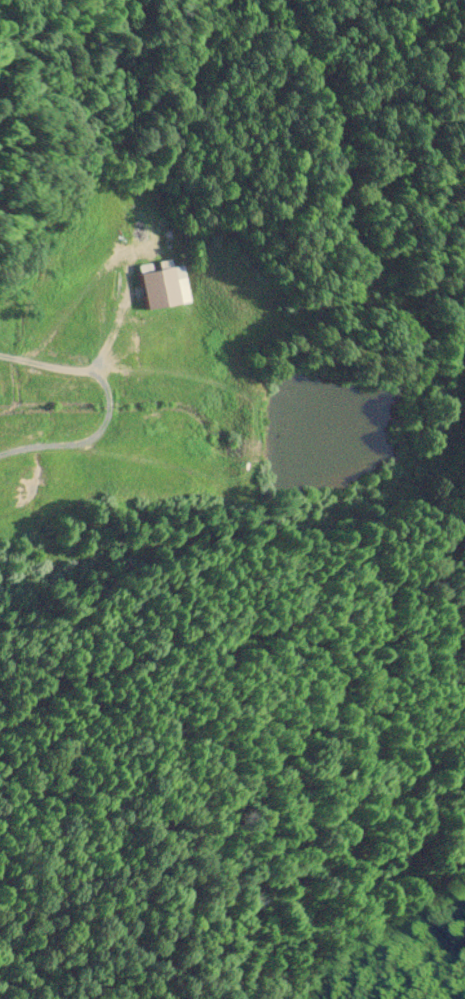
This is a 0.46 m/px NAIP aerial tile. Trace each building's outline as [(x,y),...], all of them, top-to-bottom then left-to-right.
[(138,275),(144,310),(178,305),(172,269),(138,275)]
